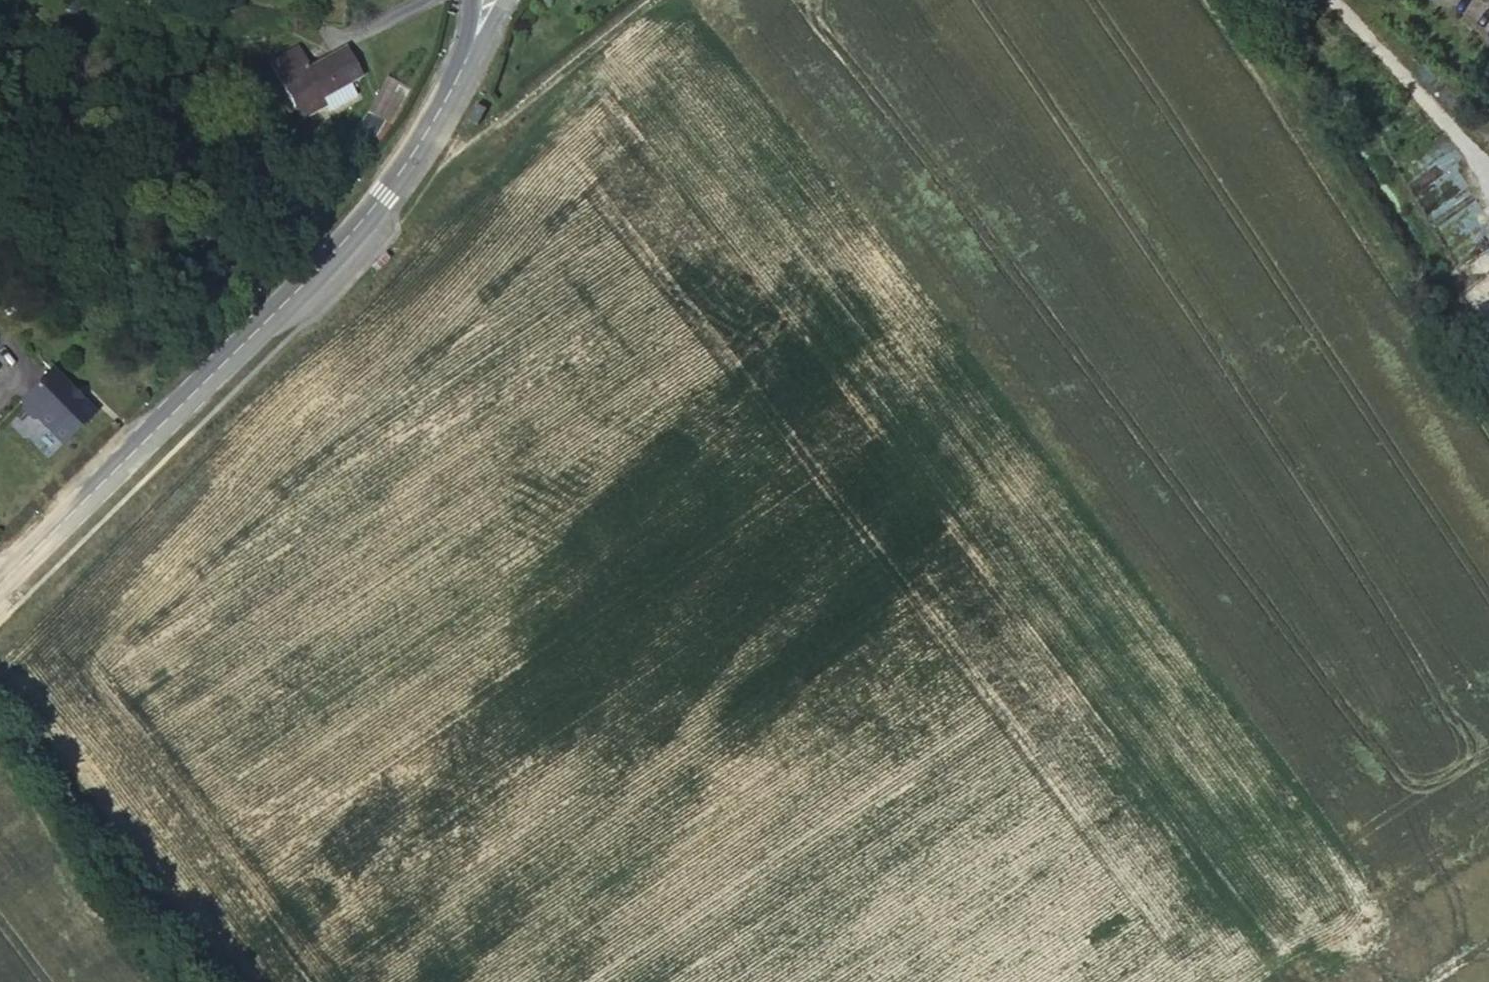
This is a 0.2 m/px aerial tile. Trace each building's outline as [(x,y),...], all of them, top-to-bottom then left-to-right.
[(272,64),(283,84),(305,71),(303,68),(308,64),(299,48),(272,64)] [(347,48),(334,55),(350,82),(363,75),(347,48)] [(305,71),(283,84),(303,118),(328,104),(331,110),(357,95),(350,82),(334,55),(311,68),(308,64),(303,68),(305,71)] [(27,385),(0,412),(0,427),(8,434),(13,434),(38,459),(70,426),(27,385)]
